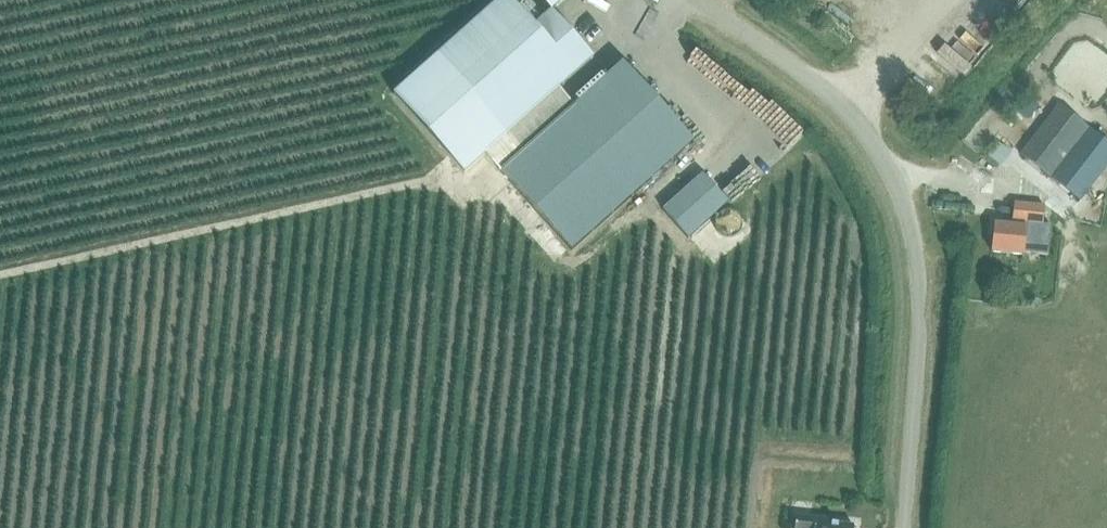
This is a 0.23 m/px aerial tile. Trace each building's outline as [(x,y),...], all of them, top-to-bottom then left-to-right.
[(591,62),(596,58),(553,10),(565,0),(502,0),(393,95),(463,174),(591,62)] [(962,31),(945,57),(958,65),(975,40),(962,31)] [(572,251),(693,142),(623,64),(502,173),(572,251)] [(1022,155),(1052,179),(1081,202),(1106,169),(1106,140),(1092,128),(1062,104),(1022,155)] [(703,175),(663,211),(688,238),(728,203),(703,175)] [(993,224),(991,252),(1023,256),(1023,253),(1047,255),(1050,226),(1042,225),(1044,207),(1005,203),(1003,225),(993,224)] [(857,526),(832,524),(833,518),(796,514),(795,527),(856,527),(857,526)]
